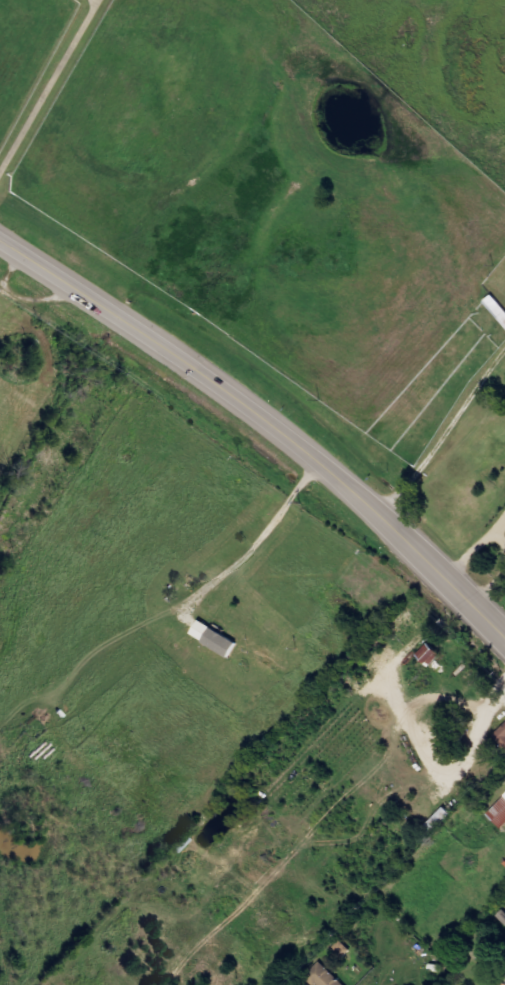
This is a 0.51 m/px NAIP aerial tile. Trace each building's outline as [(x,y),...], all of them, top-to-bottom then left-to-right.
[(496,295),(487,301),(504,328),(504,309),(496,295)] [(230,658),(239,644),(201,621),(192,635),(230,658)] [(431,668),(442,656),(429,643),(418,656),(431,668)] [(495,736),(504,747),(504,726),(495,736)] [(504,828),(504,798),(489,814),(504,829),(504,828)] [(316,984),(345,984),(321,963),(307,977),(316,984)]
